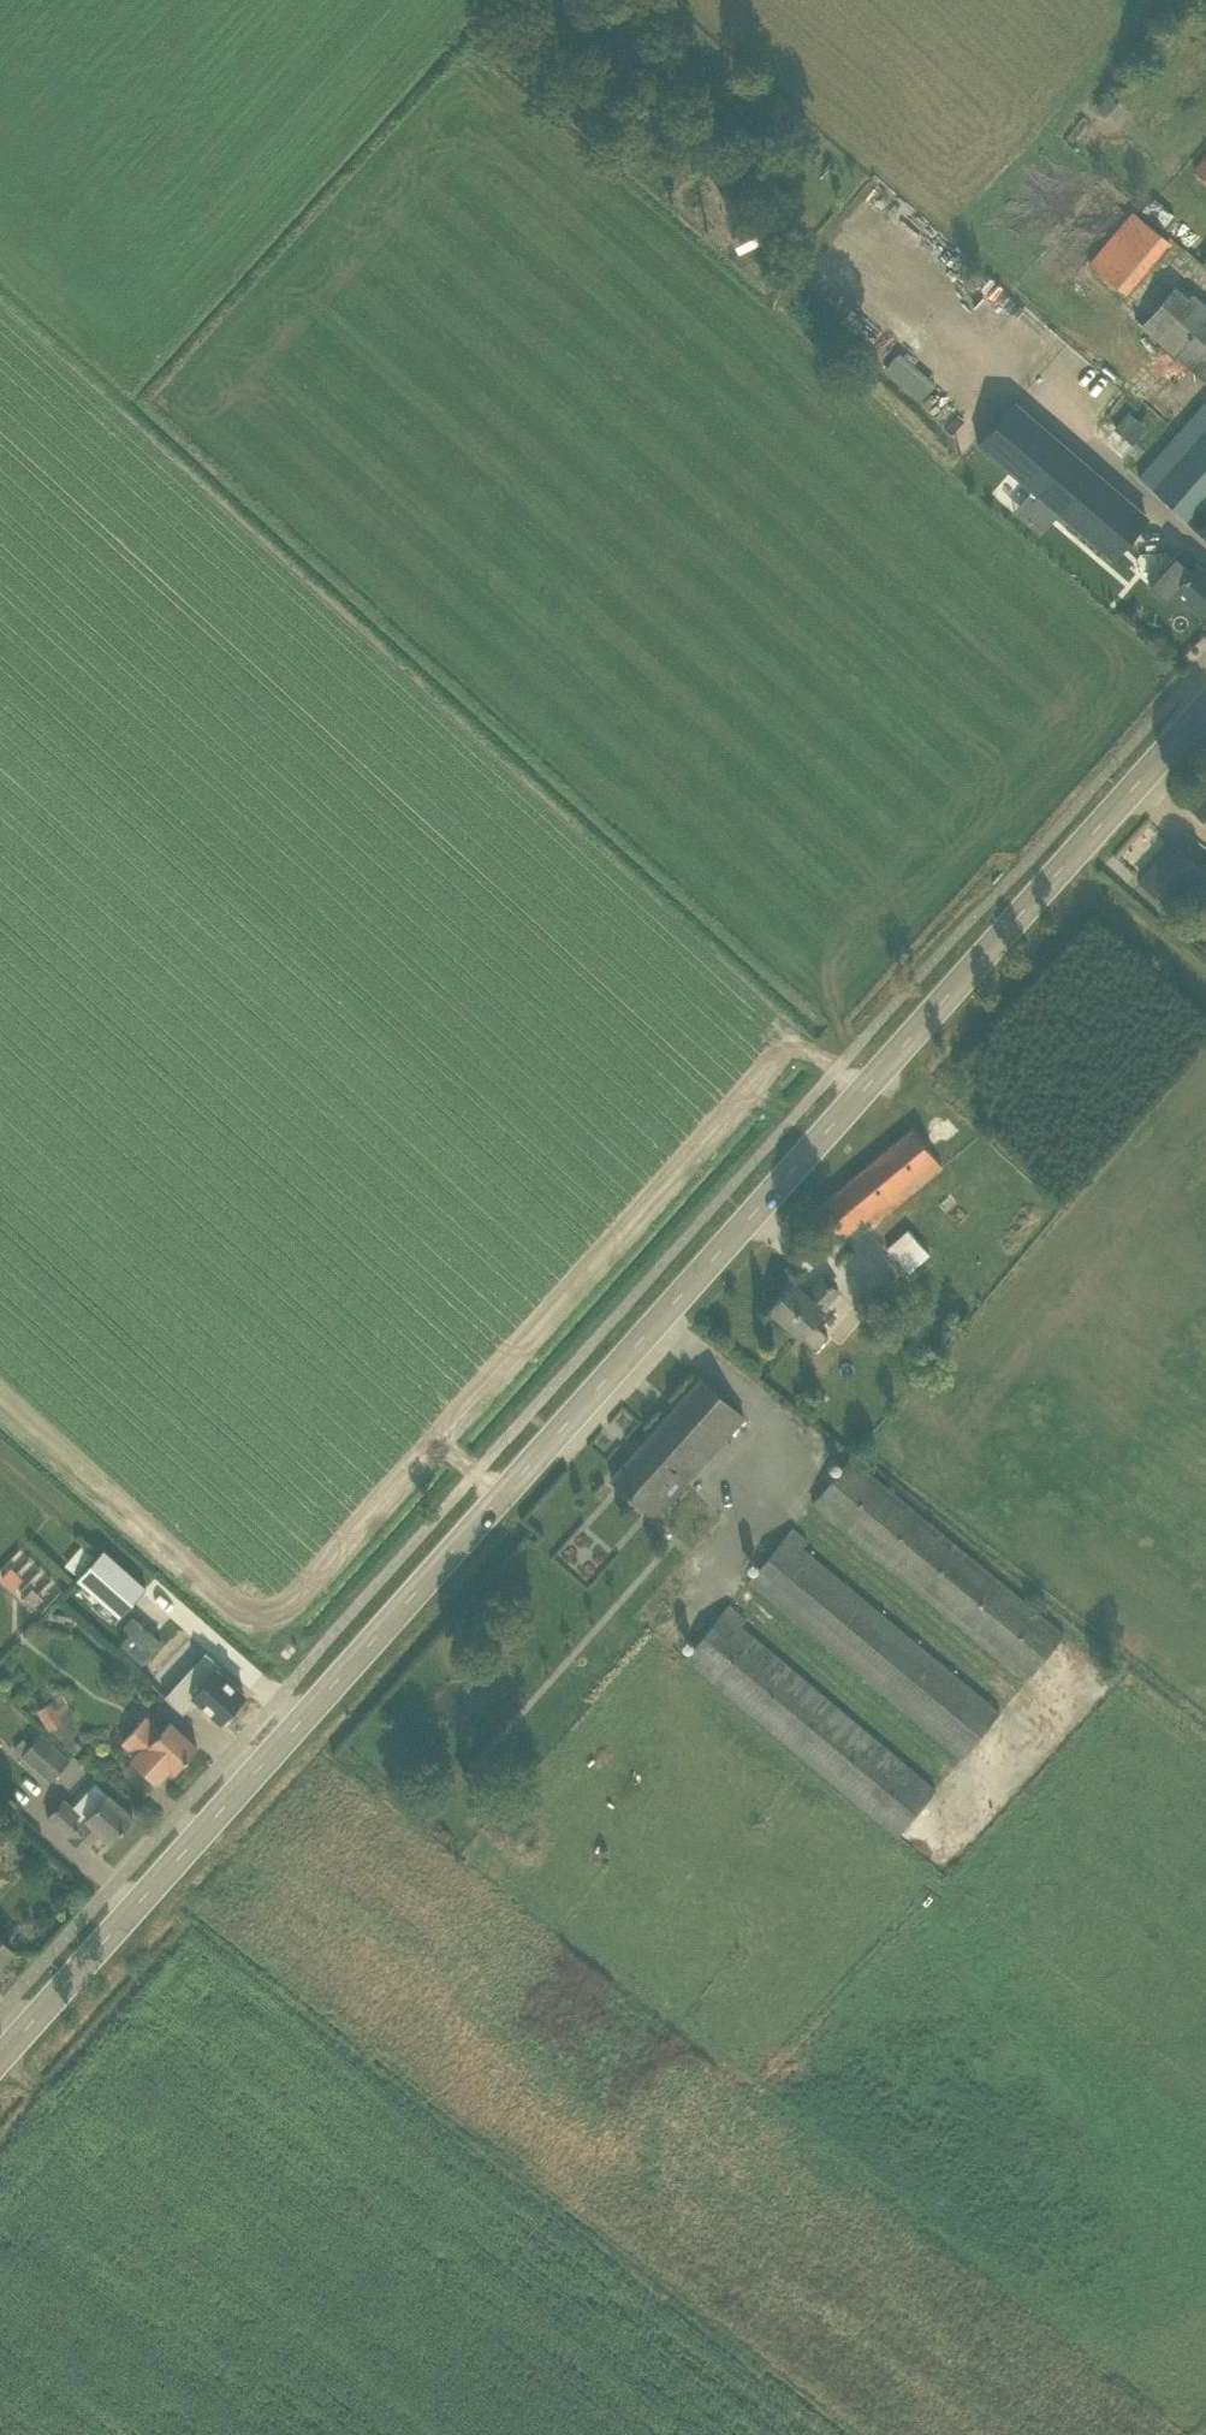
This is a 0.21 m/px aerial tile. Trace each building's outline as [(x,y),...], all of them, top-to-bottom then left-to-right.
[(1205,179),(1205,157),(1195,170),(1205,179)] [(1089,264),(1128,296),(1171,243),(1133,211),(1089,264)] [(1175,287),(1141,326),(1205,383),(1205,314),(1175,287)] [(896,352),(883,371),(922,398),(935,379),(896,352)] [(1155,458),(1139,476),(1186,518),(1205,495),(1205,400),(1155,458)] [(980,441),(1112,556),(1146,516),(1093,471),(1092,472),(1012,404),(980,441)] [(1114,425),(1130,440),(1144,425),(1128,410),(1114,425)] [(1037,494),(1023,510),(1095,574),(1109,558),(1037,494)] [(1197,564),(1180,548),(1148,584),(1166,599),(1174,590),(1203,616),(1205,613),(1205,572),(1197,564)] [(1204,871),(1201,867),(1174,843),(1140,880),(1168,905),(1185,886),(1205,906),(1205,869),(1204,871)] [(943,1167),(936,1158),(911,1129),(815,1209),(839,1237),(857,1223),(869,1213),(876,1222),(920,1186),(943,1167)] [(907,1274),(930,1254),(908,1228),(885,1249),(907,1274)] [(820,1309),(836,1292),(822,1278),(805,1295),(793,1283),(770,1309),(815,1350),(828,1336),(812,1322),(822,1311),(820,1309)] [(654,1516),(743,1416),(701,1378),(611,1478),(654,1516)] [(1065,1632),(849,1457),(811,1502),(1027,1678),(1065,1632)] [(803,1546),(809,1539),(793,1526),(749,1578),(961,1759),(1001,1711),(803,1546)] [(141,1591),(145,1586),(103,1548),(78,1577),(120,1615),(141,1591)] [(13,1588),(23,1578),(11,1567),(1,1577),(13,1588)] [(34,1607),(42,1598),(32,1587),(23,1597),(34,1607)] [(729,1604),(685,1657),(896,1834),(935,1788),(742,1625),(747,1619),(729,1604)] [(143,1671),(162,1650),(134,1624),(124,1635),(131,1641),(122,1652),(143,1671)] [(218,1667),(203,1653),(164,1696),(183,1712),(196,1697),(221,1720),(244,1694),(216,1669),(218,1667)] [(119,1678),(130,1665),(118,1655),(107,1668),(119,1678)] [(50,1700),(36,1709),(48,1730),(63,1721),(50,1700)] [(146,1716),(133,1731),(123,1742),(137,1754),(133,1759),(156,1780),(169,1765),(175,1770),(197,1746),(170,1720),(161,1730),(146,1716)] [(21,1755),(48,1781),(70,1758),(42,1731),(31,1743),(24,1736),(15,1746),(23,1753),(21,1755)] [(84,1849),(101,1831),(111,1840),(133,1816),(107,1792),(81,1821),(78,1817),(81,1813),(64,1797),(47,1815),(84,1849)] [(13,1949),(0,1937),(0,1962),(13,1949)]
